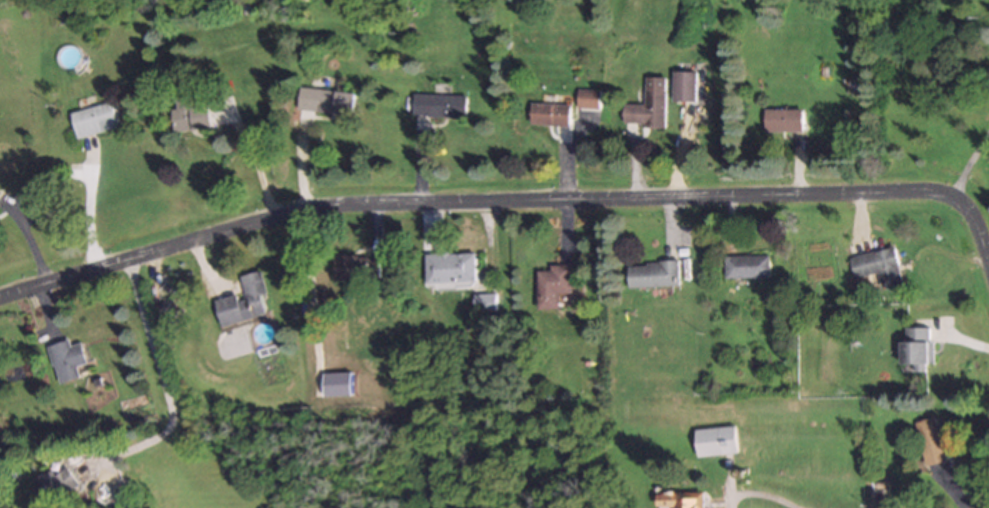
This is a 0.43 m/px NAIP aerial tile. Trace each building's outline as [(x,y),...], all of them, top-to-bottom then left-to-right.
[(694,72),(669,72),(669,102),(694,102),(694,72)] [(662,77),(641,76),(640,104),(619,103),(619,126),(661,126),(662,77)] [(295,109),(352,116),(354,93),(298,87),(295,109)] [(597,109),(597,89),(575,89),(575,109),(597,109)] [(411,116),(463,118),(463,95),(412,93),(411,116)] [(170,109),(172,131),(212,126),(209,104),(192,106),(190,95),(173,97),(175,108),(170,109)] [(77,137),(118,127),(112,101),(71,111),(77,137)] [(529,103),(528,125),(567,126),(568,104),(529,103)] [(801,132),(801,109),(762,109),(762,131),(801,132)] [(845,257),(849,278),(875,273),(877,288),(899,284),(892,248),(845,257)] [(475,282),(474,252),(423,253),(424,283),(475,282)] [(721,255),(721,277),(768,277),(768,255),(721,255)] [(380,279),(380,256),(334,256),(334,279),(380,279)] [(676,286),(675,261),(624,262),(625,287),(676,286)] [(534,270),(535,308),(556,308),(556,293),(569,293),(569,265),(546,265),(546,270),(534,270)] [(261,271),(238,276),(242,293),(216,299),(221,325),(270,314),(261,271)] [(472,309),(490,309),(490,296),(472,296),(472,309)] [(900,371),(929,371),(929,327),(900,327),(900,371)] [(81,342),(71,345),(69,340),(48,345),(58,383),(84,376),(83,372),(89,371),(81,342)] [(922,466),(947,461),(938,423),(935,423),(933,417),(912,422),(922,466)] [(733,426),(693,429),(695,457),(736,453),(733,426)] [(30,481),(48,507),(79,485),(66,466),(54,475),(49,468),(30,481)] [(702,493),(655,493),(655,507),(702,507),(702,493)]
